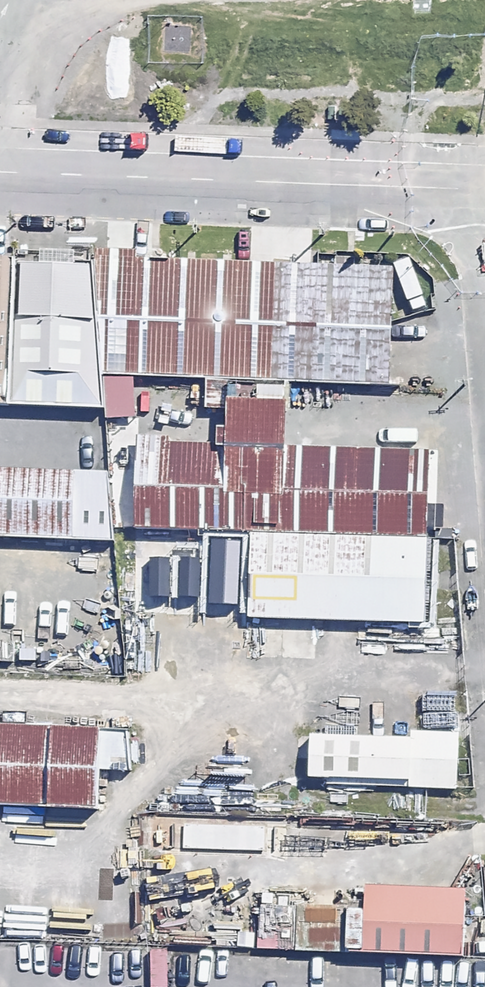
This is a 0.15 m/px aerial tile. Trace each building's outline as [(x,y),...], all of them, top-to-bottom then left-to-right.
[(8,254),(4,404),(99,410),(97,374),(90,253),(8,254)] [(399,268),(90,253),(97,374),(396,386),(399,268)] [(144,447),(141,531),(433,539),(436,455),(144,447)] [(0,466),(0,539),(108,542),(110,469),(0,466)] [(433,539),(141,531),(139,610),(432,618),(433,539)] [(0,721),(0,809),(113,812),(115,724),(0,721)] [(458,741),(319,738),(317,785),(457,789),(458,741)] [(226,827),(159,824),(159,844),(226,847),(226,827)] [(473,889),(366,887),(365,950),(471,953),(473,889)]
